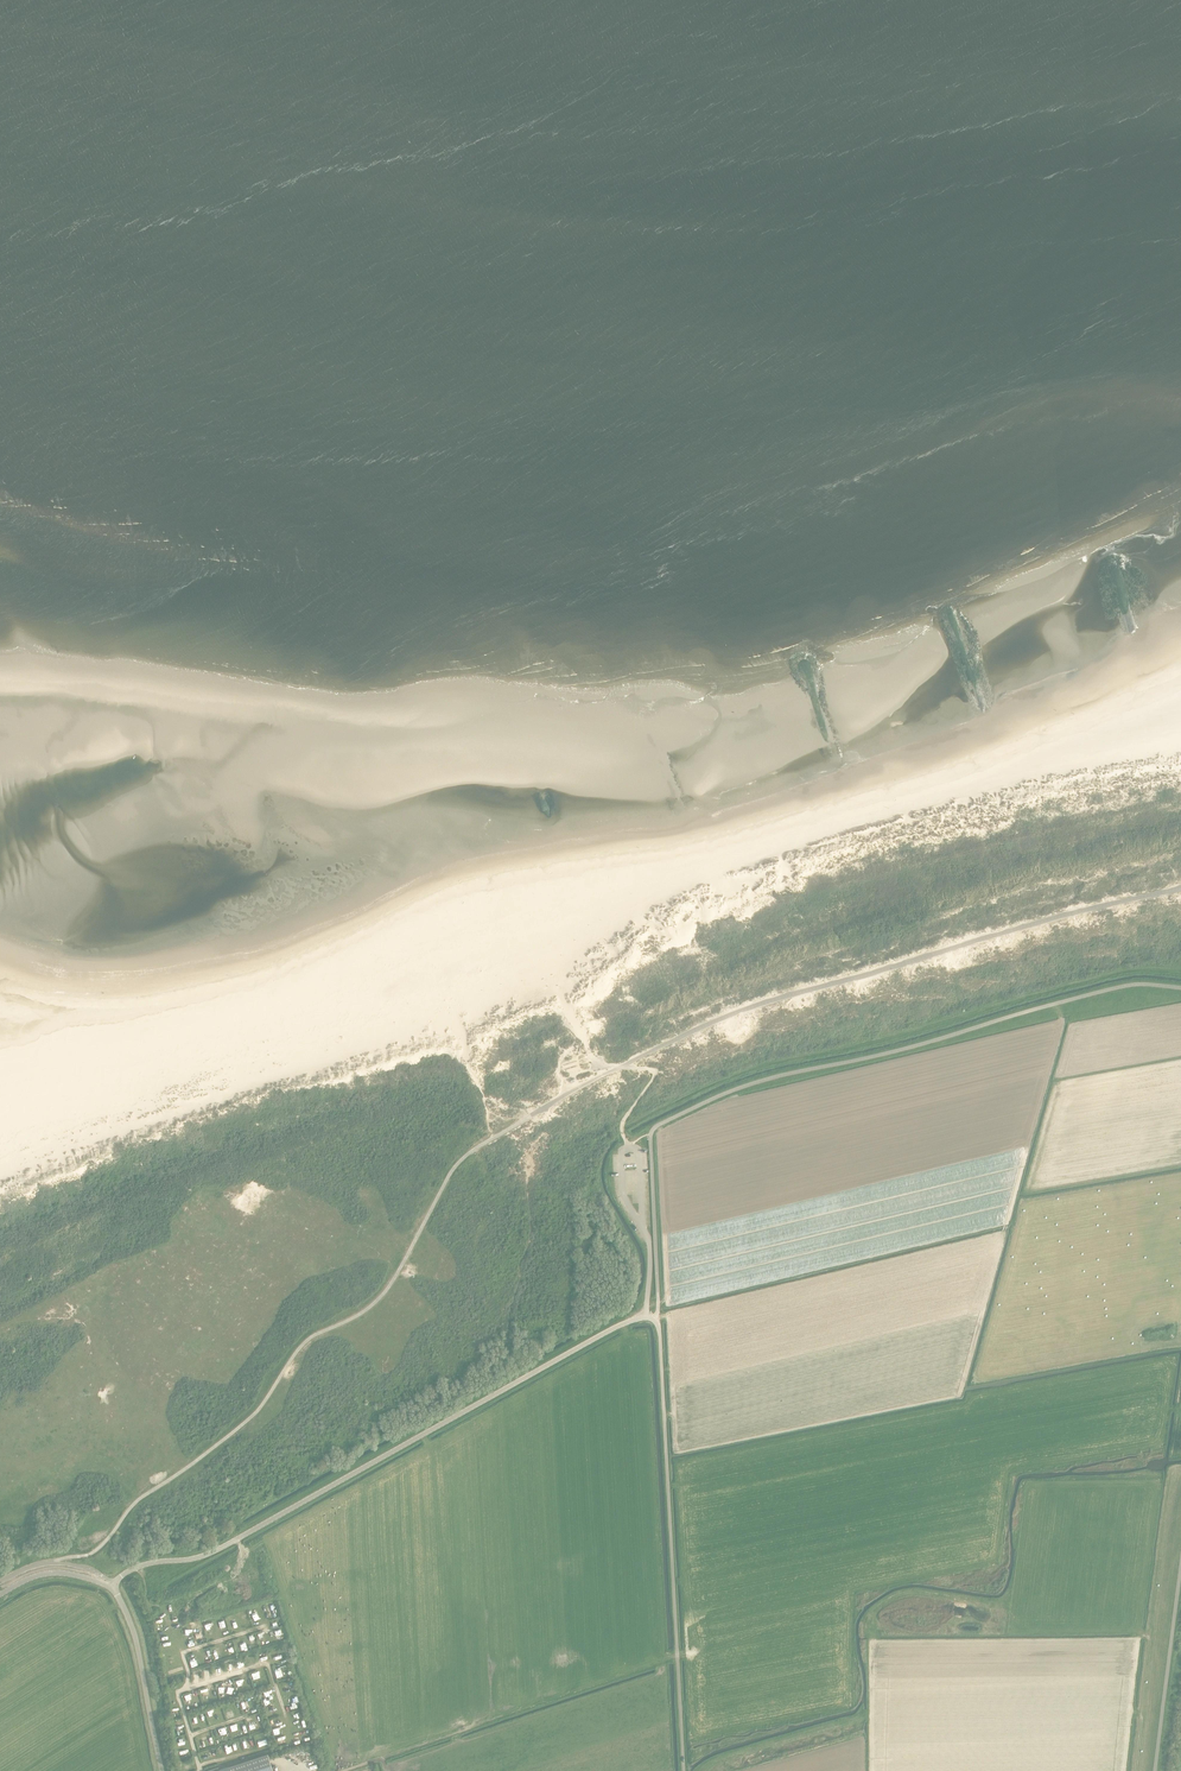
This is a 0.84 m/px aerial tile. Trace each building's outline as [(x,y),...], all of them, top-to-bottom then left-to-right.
[(269,1757),(268,1753),(229,1766),(220,1769),(213,1770),(274,1770),(269,1757)]
